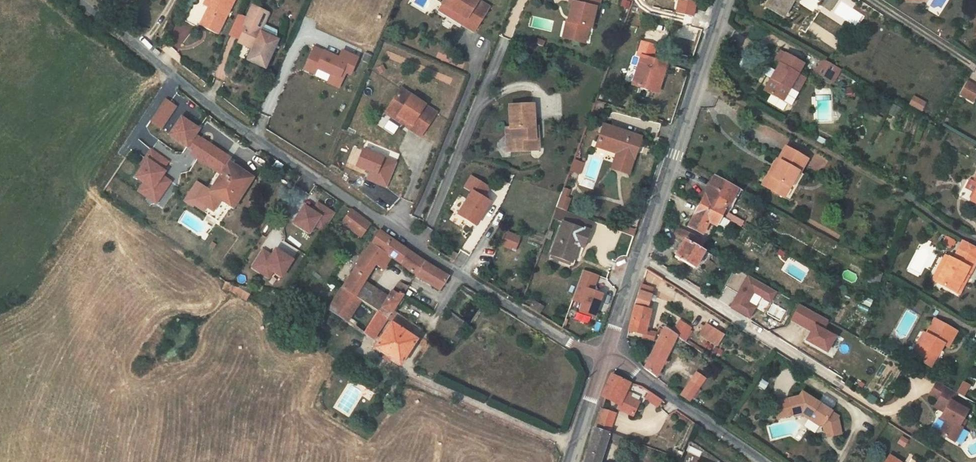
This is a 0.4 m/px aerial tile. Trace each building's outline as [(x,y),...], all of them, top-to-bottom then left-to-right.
[(204,6),(209,8),(217,12),(212,20),(205,16),(201,25),(218,34),(235,0),(207,0),(204,6)] [(443,3),(467,19),(463,25),(474,32),(489,7),(478,0),(445,0),(443,3)] [(571,1),(574,2),(571,15),(576,16),(575,22),(572,22),(569,38),(586,42),(590,26),(592,27),(597,7),(599,8),(601,0),(572,0),(571,1)] [(766,7),(784,18),(795,0),(770,0),(766,7)] [(439,9),(439,10),(463,25),(467,19),(443,3),(439,9)] [(205,12),(193,6),(185,21),(198,27),(205,12)] [(248,60),(265,68),(278,39),(277,39),(277,30),(264,24),(269,14),(264,11),(253,6),(244,24),(247,25),(239,42),(253,49),(248,60)] [(217,12),(209,8),(205,16),(212,20),(217,12)] [(569,21),(568,21),(564,37),(569,38),(572,22),(569,21)] [(639,86),(658,92),(661,82),(659,81),(660,76),(663,77),(667,64),(662,63),(652,59),(653,56),(655,49),(634,42),(631,52),(634,53),(625,82),(634,85),(636,80),(640,82),(639,86)] [(314,47),(309,59),(318,63),(316,67),(317,68),(331,74),(327,81),(339,87),(343,77),(340,76),(342,70),(350,74),(357,58),(342,50),(338,59),(335,58),(335,56),(314,47)] [(804,64),(781,52),(776,61),(781,64),(765,91),(783,101),(792,86),(800,90),(801,86),(805,80),(805,77),(798,74),(804,64)] [(318,63),(309,59),(305,68),(315,73),(317,68),(316,67),(318,63)] [(830,80),(837,67),(823,59),(816,72),(830,80)] [(834,83),(842,70),(837,67),(830,80),(834,83)] [(960,95),(973,102),(975,96),(975,87),(967,82),(960,95)] [(791,105),(800,90),(792,86),(783,101),(791,105)] [(402,89),(389,109),(412,125),(409,129),(421,137),(437,113),(402,89)] [(149,120),(156,125),(161,128),(170,116),(176,107),(171,103),(177,96),(169,91),(149,120)] [(918,98),(913,107),(922,112),(927,103),(918,98)] [(533,106),(509,107),(510,128),(511,141),(516,141),(516,151),(539,150),(539,137),(535,137),(535,134),(538,133),(538,127),(534,127),(534,120),(533,106)] [(902,109),(895,106),(891,113),(898,116),(902,109)] [(389,109),(386,113),(409,129),(412,125),(389,109)] [(180,122),(170,116),(161,128),(172,135),(180,122)] [(151,132),(156,125),(149,120),(144,128),(151,132)] [(640,137),(603,125),(596,146),(617,153),(611,169),(627,174),(632,158),(633,159),(640,137)] [(511,141),(510,128),(506,128),(507,151),(516,151),(516,141),(511,141)] [(827,148),(829,143),(821,139),(818,143),(827,148)] [(766,187),(784,198),(798,173),(800,174),(809,159),(786,147),(779,160),(780,161),(766,187)] [(352,167),(368,173),(365,181),(387,189),(396,161),(359,148),(352,167)] [(780,161),(779,160),(777,159),(762,185),(766,187),(780,161)] [(580,174),(584,163),(576,160),(572,171),(580,174)] [(234,170),(228,165),(210,191),(221,198),(230,205),(248,178),(234,170)] [(237,165),(234,170),(248,178),(230,205),(234,208),(255,177),(237,165)] [(488,187),(470,175),(463,186),(470,191),(456,214),(474,225),(489,201),(482,197),(488,187)] [(729,208),(739,189),(715,175),(700,205),(721,217),(725,210),(729,212),(731,208),(729,208)] [(971,200),(975,191),(975,185),(975,184),(970,182),(963,196),(971,200)] [(221,198),(210,191),(203,187),(196,198),(213,210),(221,198)] [(561,197),(566,199),(569,191),(563,189),(563,192),(561,197)] [(566,199),(561,197),(557,207),(566,210),(570,200),(566,199)] [(308,236),(313,227),(322,233),(335,213),(316,200),(310,209),(302,204),(289,224),(308,236)] [(726,219),(721,217),(700,205),(688,227),(703,235),(710,223),(716,226),(725,232),(730,221),(726,219)] [(566,210),(557,207),(553,218),(563,221),(589,231),(593,221),(566,210)] [(370,224),(350,209),(341,222),(361,237),(370,224)] [(732,216),(730,221),(742,228),(744,223),(732,216)] [(584,248),(590,231),(589,231),(563,221),(550,255),(571,263),(574,264),(580,246),(584,248)] [(621,231),(634,236),(637,230),(623,225),(621,231)] [(684,240),(675,257),(695,269),(704,252),(704,251),(691,244),(693,237),(688,234),(678,228),(674,234),(684,240)] [(409,251),(379,231),(341,288),(355,297),(364,282),(377,264),(384,269),(391,257),(401,264),(409,251)] [(509,240),(512,234),(509,233),(504,245),(514,249),(517,243),(509,240)] [(509,240),(517,243),(519,237),(512,234),(509,240)] [(269,252),(261,248),(249,268),(268,280),(272,274),(280,279),(292,259),(272,247),(269,252)] [(956,292),(964,275),(968,277),(969,277),(975,264),(975,259),(958,250),(953,260),(949,258),(936,282),(956,292)] [(448,276),(409,251),(401,264),(415,275),(439,290),(448,276)] [(712,256),(704,252),(695,269),(703,273),(712,256)] [(569,268),(571,263),(550,255),(548,260),(569,268)] [(949,258),(945,256),(932,280),(936,282),(949,258)] [(736,270),(726,287),(739,295),(732,308),(751,318),(756,308),(748,304),(755,293),(771,303),(777,293),(736,270)] [(598,277),(583,271),(572,301),(583,305),(579,314),(593,319),(602,296),(592,292),(598,277)] [(882,274),(875,272),(871,283),(878,285),(882,274)] [(956,292),(959,294),(968,277),(964,275),(956,292)] [(377,311),(378,312),(388,297),(364,282),(355,297),(361,300),(377,311)] [(399,291),(403,294),(408,287),(399,282),(393,291),(398,294),(399,291)] [(635,303),(628,331),(645,335),(650,310),(647,309),(650,301),(651,295),(650,295),(652,288),(641,285),(635,303)] [(355,297),(341,288),(328,309),(347,321),(361,300),(355,297)] [(404,294),(403,294),(399,291),(398,294),(393,291),(391,291),(388,297),(378,312),(388,318),(393,310),(398,303),(402,297),(404,294)] [(534,302),(529,309),(535,313),(538,315),(543,307),(534,302)] [(827,320),(799,304),(790,319),(808,329),(811,324),(815,326),(811,331),(806,341),(826,353),(835,337),(822,329),(827,320)] [(416,339),(422,330),(393,310),(388,318),(387,320),(390,322),(416,339)] [(387,320),(388,318),(378,312),(377,311),(363,332),(374,341),(387,320)] [(935,319),(926,334),(919,346),(921,347),(916,355),(923,359),(921,362),(931,367),(940,351),(939,350),(942,344),(944,345),(948,347),(956,332),(935,319)] [(673,332),(678,335),(683,339),(688,331),(690,328),(680,321),(673,332)] [(416,339),(390,322),(374,347),(400,364),(417,339),(416,339)] [(723,335),(707,324),(701,334),(717,345),(723,335)] [(665,327),(663,330),(645,367),(657,377),(664,363),(666,364),(667,361),(665,360),(678,335),(673,332),(665,327)] [(926,334),(924,333),(910,355),(915,358),(916,355),(921,347),(919,346),(926,334)] [(696,373),(690,382),(699,389),(705,379),(696,373)] [(601,396),(604,398),(619,405),(618,408),(632,416),(639,403),(630,398),(631,394),(627,392),(630,383),(612,374),(601,396)] [(962,381),(956,392),(963,397),(969,386),(962,381)] [(681,395),(690,401),(692,399),(694,401),(701,391),(699,389),(690,382),(681,395)] [(956,392),(937,382),(930,395),(939,400),(935,407),(944,412),(941,417),(947,420),(939,433),(954,442),(966,421),(963,419),(968,411),(951,401),(956,392)] [(649,392),(646,397),(659,406),(662,401),(649,392)] [(823,426),(825,434),(832,432),(832,436),(842,434),(838,419),(831,414),(833,411),(802,392),(799,396),(774,403),(778,419),(803,413),(823,426)] [(601,409),(595,428),(609,433),(614,413),(601,409)] [(584,461),(600,461),(608,438),(624,443),(624,442),(625,439),(609,433),(595,428),(584,461)] [(697,440),(701,433),(697,431),(693,437),(697,440)] [(625,439),(624,442),(630,445),(629,449),(632,450),(635,442),(625,439)]
